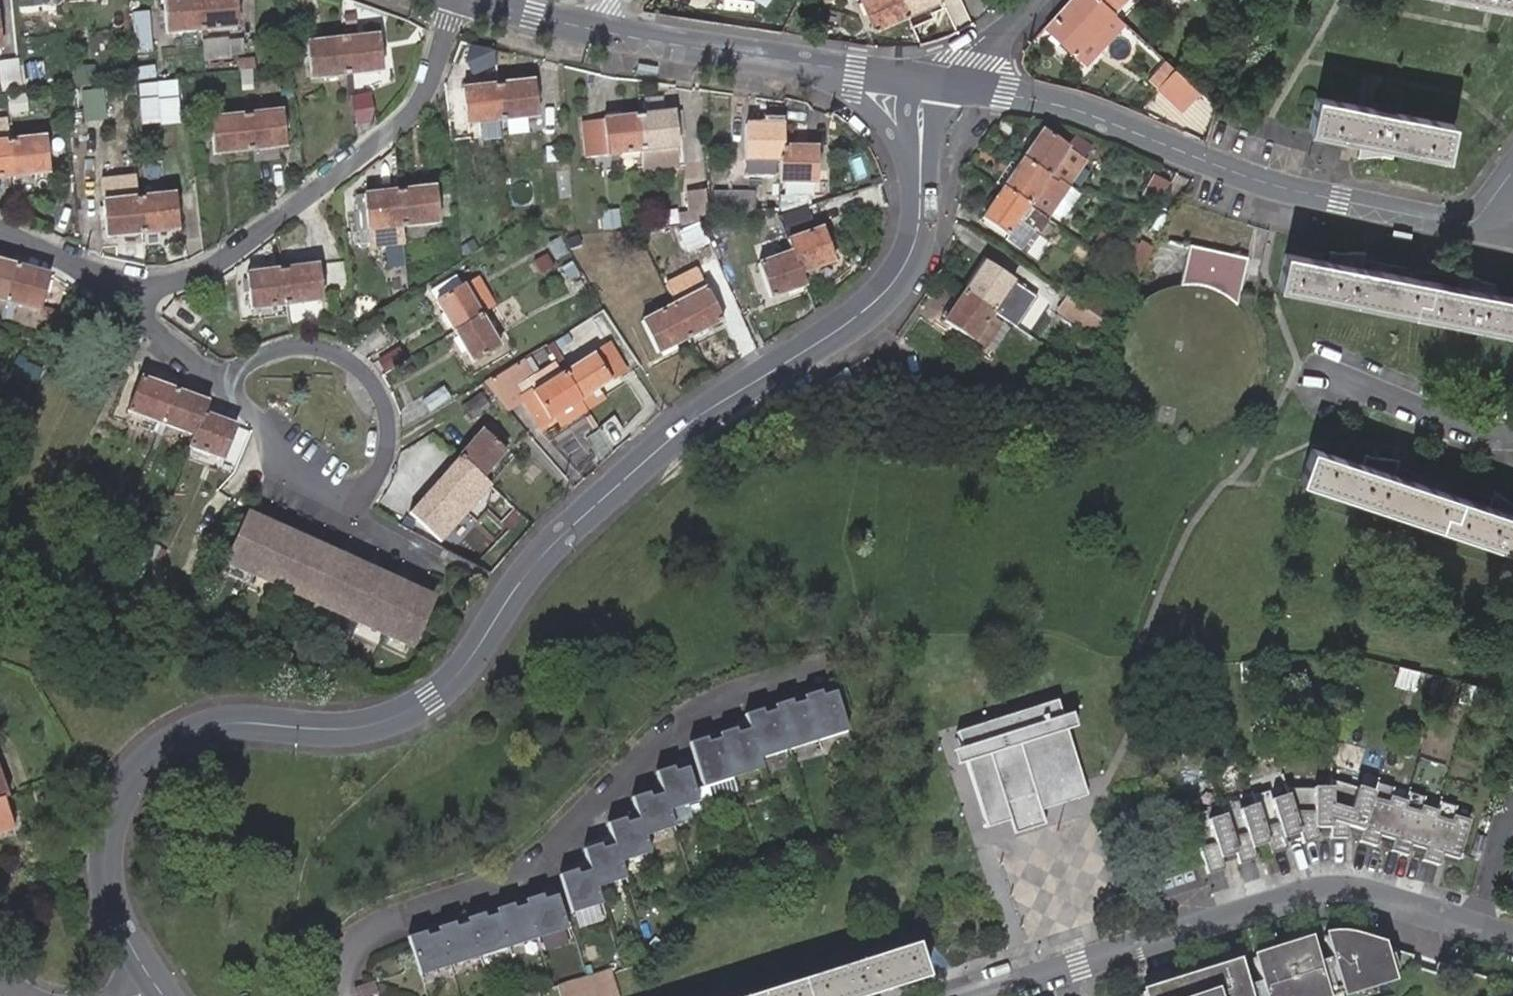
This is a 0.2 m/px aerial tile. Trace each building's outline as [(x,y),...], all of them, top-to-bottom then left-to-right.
[(201,0),(166,0),(170,36),(204,32),(201,0)] [(204,32),(239,29),(236,0),(201,0),(204,32)] [(902,0),(875,0),(866,4),(878,31),(910,17),(902,0)] [(910,17),(914,28),(915,30),(936,21),(934,15),(931,8),(942,4),(941,0),(902,0),(910,17)] [(1110,10),(1099,0),(1075,0),(1047,31),(1096,74),(1134,30),(1110,10)] [(1110,10),(1112,7),(1118,16),(1133,0),(1099,0),(1110,10)] [(1512,13),(1512,0),(1454,0),(1512,13)] [(931,8),(934,15),(945,11),(942,4),(931,8)] [(151,9),(133,11),(137,55),(155,54),(151,9)] [(232,38),(205,40),(207,63),(234,61),(233,58),(247,56),(245,42),(233,43),(232,38)] [(382,39),(349,43),(353,78),(386,74),(382,39)] [(353,78),(349,43),(312,46),(317,82),(353,78)] [(497,75),(498,48),(471,47),(470,75),(497,75)] [(17,89),(15,59),(0,60),(0,91),(17,89)] [(38,64),(21,65),(23,85),(40,84),(38,64)] [(157,68),(138,70),(139,81),(158,80),(157,68)] [(1207,92),(1184,73),(1169,91),(1192,111),(1207,92)] [(176,81),(140,85),(143,122),(160,120),(161,124),(180,121),(176,81)] [(538,82),(502,87),(506,123),(541,119),(538,82)] [(130,99),(129,85),(90,89),(93,120),(111,119),(109,101),(130,99)] [(506,123),(502,87),(466,91),(469,127),(506,123)] [(373,92),(355,94),(359,123),(377,121),(373,92)] [(1357,146),(1392,154),(1442,165),(1450,129),(1312,98),(1304,133),(1357,146)] [(294,113),(283,114),(286,139),(296,138),(294,113)] [(283,114),(249,118),(252,153),(269,151),(287,149),(286,139),(283,114)] [(679,115),(643,120),(646,156),(682,152),(679,115)] [(252,153),(249,118),(213,121),(216,156),(252,153)] [(646,156),(643,120),(594,125),(599,161),(646,156)] [(12,123),(0,124),(0,179),(17,177),(14,143),(12,123)] [(785,126),(751,127),(751,162),(754,162),(753,175),(785,175),(785,149),(785,126)] [(1077,189),(1095,165),(1049,132),(1028,161),(1028,162),(1058,182),(1060,184),(1077,189)] [(48,140),(14,143),(17,177),(51,174),(48,140)] [(1389,165),(1392,154),(1357,146),(1353,163),(1375,162),(1389,165)] [(818,150),(785,149),(785,175),(785,183),(817,183),(818,150)] [(252,153),(253,160),(270,159),(269,151),(252,153)] [(1053,223),(1077,189),(1060,184),(1058,182),(1028,162),(1028,161),(1007,191),(1036,212),(1053,223)] [(1174,185),(1162,178),(1147,205),(1159,211),(1174,185)] [(432,187),(396,190),(400,225),(436,221),(432,187)] [(400,225),(396,190),(355,196),(359,230),(366,229),(367,241),(402,237),(400,225)] [(1053,223),(1036,212),(1007,191),(983,224),(1012,245),(1025,226),(1042,238),(1053,223)] [(760,218),(758,200),(757,193),(728,196),(731,221),(760,218)] [(140,199),(143,235),(179,231),(176,196),(140,199)] [(108,237),(143,235),(140,199),(104,202),(108,237)] [(357,215),(343,216),(345,231),(358,230),(357,215)] [(702,224),(683,232),(690,249),(708,241),(702,224)] [(1026,260),(1042,238),(1025,226),(1012,245),(1010,248),(1026,260)] [(823,231),(792,243),(795,250),(803,274),(835,262),(823,231)] [(1133,249),(1121,272),(1133,280),(1151,246),(1138,239),(1133,249)] [(1111,264),(1121,272),(1133,249),(1121,244),(1111,264)] [(773,296),(807,284),(803,274),(795,250),(760,263),(773,296)] [(1244,268),(1193,257),(1185,290),(1158,299),(1144,309),(1131,325),(1126,337),(1122,354),(1123,375),(1128,391),(1140,409),(1160,424),(1176,430),(1193,432),(1210,430),(1226,424),(1243,412),(1254,398),(1262,378),(1264,353),(1260,337),(1252,321),(1235,303),(1244,268)] [(1321,260),(1319,270),(1354,277),(1358,260),(1335,263),(1321,260)] [(5,301),(15,266),(0,261),(0,300),(5,301)] [(1319,270),(1280,262),(1273,293),(1512,345),(1512,309),(1487,304),(1452,297),(1354,277),(1319,270)] [(965,291),(995,313),(1016,286),(985,264),(965,291)] [(38,310),(48,276),(15,266),(5,301),(38,310)] [(340,267),(326,268),(329,293),(342,291),(340,267)] [(456,267),(430,283),(437,293),(462,277),(456,267)] [(317,268),(282,272),(286,307),(321,304),(317,268)] [(435,294),(455,325),(483,308),(480,303),(493,296),(479,271),(466,279),(464,276),(462,277),(437,293),(435,294)] [(286,307),(282,272),(263,274),(246,275),(250,311),(286,307)] [(1477,291),(1456,279),(1452,297),(1487,304),(1489,294),(1477,291)] [(711,284),(679,297),(695,330),(720,320),(725,317),(711,284)] [(973,343),(995,313),(965,291),(943,322),(973,343)] [(695,330),(679,297),(644,314),(659,346),(695,330)] [(1101,342),(1110,328),(1090,314),(1068,299),(1060,312),(1101,342)] [(1090,314),(1110,328),(1120,314),(1099,301),(1090,314)] [(483,308),(455,325),(474,357),(502,339),(483,308)] [(613,336),(596,311),(583,318),(600,344),(613,336)] [(720,320),(695,330),(699,340),(724,329),(720,320)] [(404,356),(400,348),(378,360),(383,369),(404,356)] [(563,367),(581,395),(612,376),(594,348),(563,367)] [(129,397),(160,414),(179,382),(149,365),(129,397)] [(520,380),(512,365),(488,379),(507,401),(521,393),(516,383),(520,380)] [(550,413),(581,395),(563,367),(522,392),(541,424),(552,417),(550,413)] [(190,432),(207,405),(209,401),(179,382),(160,414),(190,432)] [(422,398),(430,411),(453,397),(445,384),(422,398)] [(479,391),(458,404),(465,415),(486,403),(479,391)] [(190,432),(187,437),(220,456),(237,424),(207,405),(190,432)] [(483,426),(459,453),(483,474),(507,446),(483,426)] [(1349,458),(1309,446),(1298,477),(1512,543),(1512,509),(1494,503),(1382,468),(1349,458)] [(1352,447),(1349,458),(1382,468),(1386,454),(1363,451),(1352,447)] [(483,474),(459,453),(407,511),(442,543),(495,484),(483,474)] [(1494,503),(1512,509),(1512,497),(1499,487),(1494,503)] [(430,598),(247,515),(225,563),(409,646),(430,598)] [(1052,697),(951,730),(984,828),(1004,822),(1001,814),(1032,804),(1035,811),(1085,795),(1052,697)] [(853,733),(843,699),(813,709),(825,742),(853,733)] [(825,742),(813,709),(784,718),(795,752),(825,742)] [(795,752),(784,718),(755,728),(758,737),(766,761),(795,752)] [(766,761),(758,737),(729,747),(740,780),(769,771),(766,761)] [(740,780),(729,747),(701,756),(711,789),(740,780)] [(691,769),(663,778),(668,795),(674,812),(703,803),(691,769)] [(18,806),(6,770),(0,772),(0,812),(12,808),(18,806)] [(1199,826),(1197,817),(1181,822),(1194,869),(1211,864),(1207,851),(1223,846),(1227,860),(1244,855),(1240,842),(1256,837),(1260,850),(1277,845),(1273,833),(1289,828),(1292,841),(1310,835),(1307,822),(1325,819),(1321,831),(1335,836),(1339,823),(1354,828),(1351,841),(1368,846),(1371,833),(1387,838),(1383,850),(1400,855),(1404,843),(1419,847),(1415,860),(1432,865),(1436,853),(1453,857),(1464,818),(1447,813),(1452,800),(1434,795),(1431,808),(1415,804),(1420,791),(1402,786),(1398,799),(1383,794),(1387,781),(1370,776),(1366,789),(1323,776),(1321,781),(1278,793),(1281,803),(1266,807),(1263,798),(1246,802),(1249,812),(1231,817),(1229,808),(1212,813),(1214,822),(1199,826)] [(674,812),(668,795),(640,804),(646,821),(651,838),(680,829),(674,812)] [(1035,811),(1032,804),(1001,814),(1004,822),(1008,835),(1039,826),(1035,811)] [(12,808),(0,812),(0,853),(24,845),(12,808)] [(651,838),(646,821),(617,830),(622,846),(628,864),(657,854),(651,838)] [(628,864),(622,846),(593,856),(599,872),(605,889),(633,880),(628,864)] [(599,872),(571,882),(582,916),(610,906),(599,872)] [(562,898),(534,907),(545,941),(573,931),(562,898)] [(534,907),(505,916),(517,950),(545,941),(534,907)] [(505,916),(477,925),(488,959),(517,950),(505,916)] [(477,925),(448,935),(459,969),(488,959),(477,925)] [(1340,987),(1320,930),(1306,935),(1325,991),(1340,987)] [(1334,932),(1320,930),(1340,987),(1385,973),(1376,944),(1334,932)] [(420,944),(431,977),(459,969),(448,935),(420,944)] [(1306,935),(1249,954),(1264,995),(1309,995),(1325,991),(1306,935)] [(922,947),(771,995),(891,995),(933,982),(922,947)] [(1249,954),(1235,959),(1248,995),(1264,995),(1249,954)] [(1235,959),(1139,992),(1140,995),(1248,995),(1235,959)] [(564,990),(566,995),(624,995),(617,973),(564,990)]
